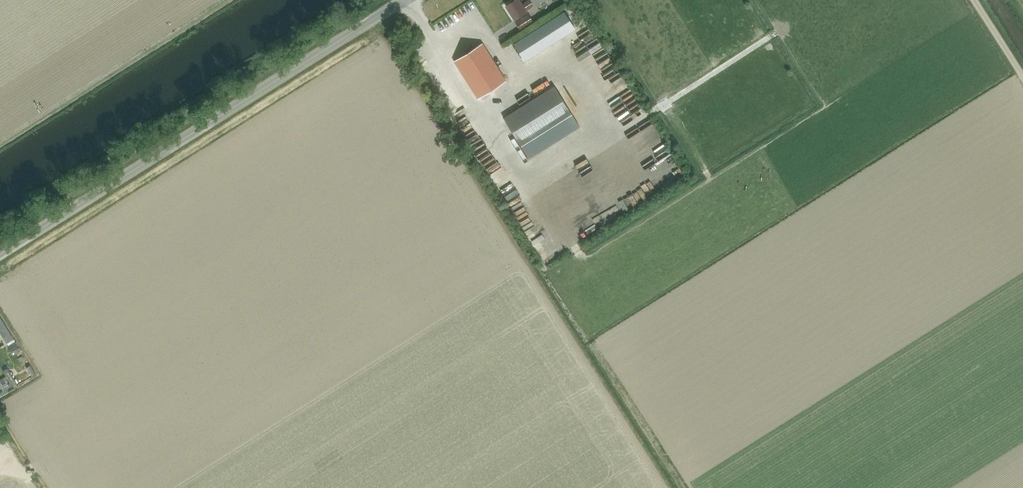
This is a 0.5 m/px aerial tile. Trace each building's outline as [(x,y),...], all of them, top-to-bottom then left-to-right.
[(533,6),(529,1),(522,5),(519,0),(516,0),(506,6),(514,20),(527,12),(526,11),(533,6)] [(524,61),(575,29),(564,12),(514,44),(524,61)] [(478,99),(506,81),(482,44),(454,61),(478,99)] [(606,77),(616,72),(608,56),(598,61),(606,77)] [(627,84),(626,85),(622,78),(612,84),(631,114),(642,108),(627,84)] [(554,88),(503,119),(520,147),(571,116),(554,88)] [(477,151),(482,161),(489,158),(485,148),(477,151)] [(491,178),(500,173),(495,165),(487,171),(491,178)] [(519,187),(501,193),(505,206),(523,200),(519,187)] [(4,339),(11,334),(3,322),(0,324),(0,333),(4,339)] [(25,378),(32,376),(30,368),(23,371),(25,378)] [(7,379),(0,380),(0,385),(1,388),(8,387),(7,379)]
